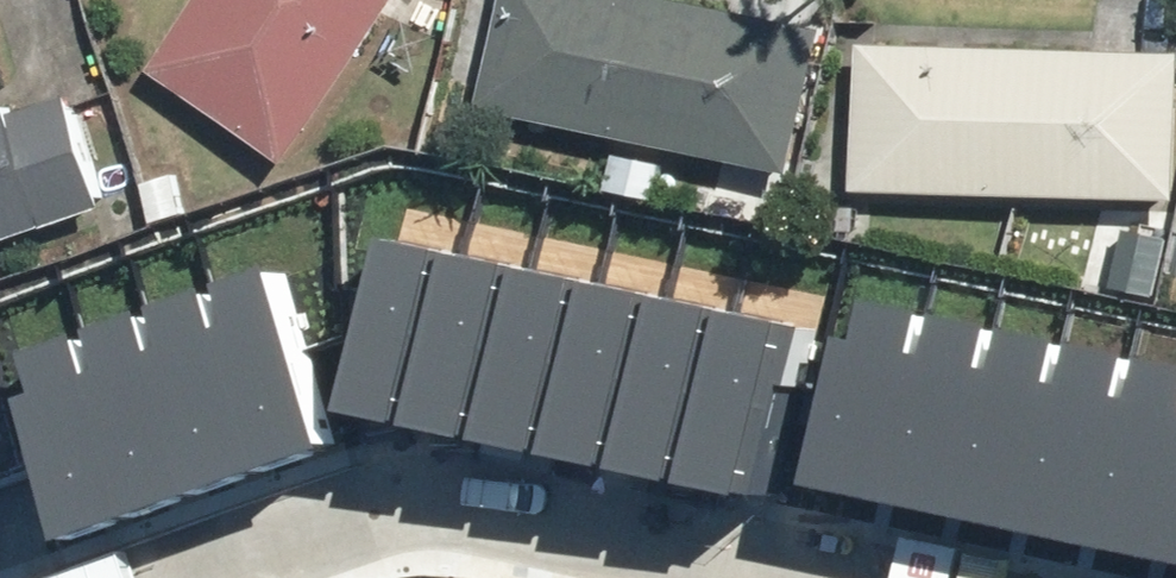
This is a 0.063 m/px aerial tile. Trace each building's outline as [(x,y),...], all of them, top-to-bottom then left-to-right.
[(286,171),(400,0),(200,0),(147,79),(286,171)] [(647,0),(502,0),(478,118),(794,182),(824,36),(647,0)] [(858,50),(857,63),(846,62),(845,99),(858,99),(855,198),(1175,208),(1175,192),(1175,59),(858,50)] [(106,216),(67,101),(8,121),(2,103),(0,103),(0,252),(106,216)] [(366,414),(435,430),(476,255),(407,239),(366,414)] [(435,430),(504,446),(545,270),(476,255),(435,430)] [(291,469),(361,444),(299,268),(229,292),(291,469)] [(504,446),(573,462),(614,286),(545,270),(504,446)] [(573,462),(642,477),(683,302),(614,286),(573,462)] [(220,493),(291,469),(229,292),(159,316),(220,493)] [(642,477),(711,493),(752,318),(683,302),(642,477)] [(150,517),(220,493),(159,316),(89,341),(150,517)] [(711,493),(780,509),(821,333),(752,318),(711,493)] [(80,542),(150,517),(89,341),(35,359),(49,399),(32,405),(80,542)] [(825,484),(893,499),(924,357),(855,343),(825,484)] [(893,499),(961,513),(992,372),(924,357),(893,499)] [(961,513),(1030,528),(1060,386),(992,372),(961,513)] [(1030,528),(1098,542),(1128,401),(1060,386),(1030,528)] [(1166,557),(1175,512),(1175,411),(1128,401),(1098,542),(1166,557)] [(1175,559),(1175,512),(1166,557),(1175,559)]
